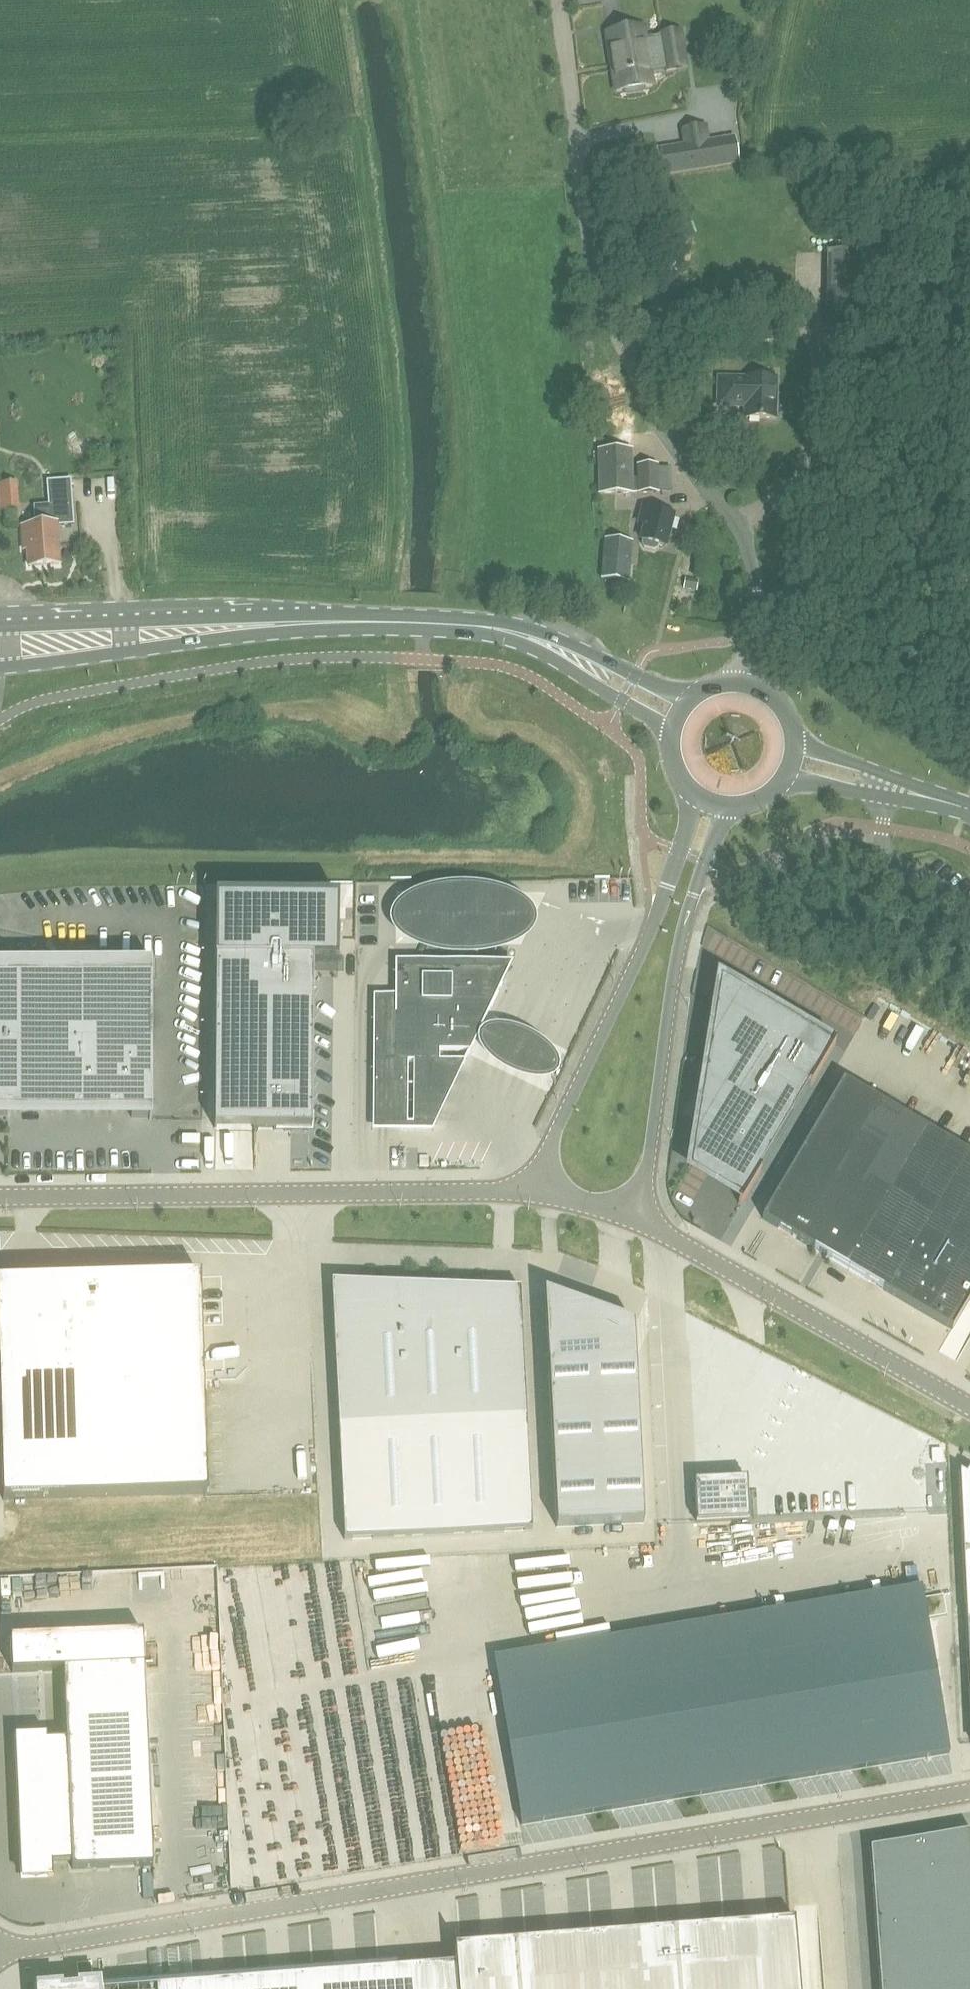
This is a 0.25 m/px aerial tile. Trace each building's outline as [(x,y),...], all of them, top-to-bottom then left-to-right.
[(631,46),(628,29),(606,32),(612,66),(618,65),(622,91),(625,90),(626,94),(643,91),(642,88),(652,86),(650,70),(665,68),(665,71),(686,68),(681,30),(660,33),(661,42),(645,44),(631,46)] [(735,68),(733,77),(741,79),(743,70),(735,68)] [(734,139),(658,151),(661,173),(737,161),(734,139)] [(863,330),(864,252),(829,252),(827,330),(863,330)] [(775,340),(775,325),(763,325),(763,339),(775,340)] [(775,418),(776,378),(746,378),(746,379),(719,378),(718,405),(740,406),(740,402),(746,402),(745,418),(775,418)] [(631,479),(631,450),(599,450),(599,494),(631,493),(637,493),(660,493),(659,480),(671,480),(671,467),(658,466),(658,464),(636,465),(637,479),(631,479)] [(35,525),(24,526),(25,548),(29,548),(30,565),(58,564),(55,525),(73,523),(70,480),(48,482),(50,506),(34,507),(35,516),(35,525)] [(665,547),(673,515),(643,508),(639,525),(645,526),(641,541),(643,541),(642,545),(644,548),(654,551),(658,549),(658,545),(665,547)] [(629,580),(632,541),(604,539),(601,578),(629,580)] [(697,592),(699,581),(685,579),(684,590),(697,592)] [(420,899),(405,908),(402,913),(399,921),(401,932),(409,940),(421,947),(435,952),(454,955),(475,956),(489,955),(506,951),(519,946),(531,939),(537,934),(539,924),(539,917),(532,909),(520,901),(504,894),(486,891),(472,891),(456,892),(436,895),(420,899)] [(312,1130),(313,962),(338,963),(338,897),(331,897),(331,900),(223,900),(223,896),(217,896),(214,1129),(217,1129),(254,1130),(312,1130)] [(464,1063),(499,990),(513,961),(395,960),(395,966),(395,995),(373,995),(373,1000),(372,1107),(372,1131),(406,1131),(432,1132),(434,1126),(435,1124),(464,1063)] [(0,978),(0,1109),(148,1110),(148,1051),(131,1051),(130,977),(0,978)] [(759,1171),(809,1087),(810,1087),(832,1050),(742,997),(737,1005),(736,1004),(707,1053),(710,1055),(712,1051),(732,1063),(698,1121),(706,1126),(693,1149),(695,1150),(692,1154),(691,1153),(689,1155),(750,1191),(761,1172),(759,1171)] [(507,1032),(494,1033),(489,1034),(486,1039),(487,1049),(493,1056),(500,1065),(512,1072),(523,1077),(542,1080),(552,1081),(559,1079),(562,1076),(561,1068),(559,1062),(552,1053),(541,1044),(528,1037),(519,1034),(507,1032)] [(164,1077),(164,1052),(154,1052),(153,1077),(164,1077)] [(762,1219),(952,1330),(969,1299),(969,1155),(843,1081),(762,1219)] [(87,1164),(87,1174),(105,1174),(105,1164),(87,1164)] [(72,1280),(72,1272),(71,1272),(71,1280),(9,1282),(0,1291),(0,1385),(2,1449),(0,1449),(0,1450),(2,1450),(3,1500),(207,1494),(201,1276),(72,1280)] [(527,1419),(521,1289),(332,1282),(339,1428),(345,1540),(532,1530),(527,1419)] [(644,1523),(635,1325),(545,1292),(556,1528),(644,1523)] [(959,1472),(969,1697),(969,1478),(959,1472)] [(695,1481),(697,1523),(748,1520),(746,1479),(695,1481)] [(949,1755),(924,1599),(495,1670),(521,1826),(949,1755)] [(143,1632),(10,1638),(12,1672),(64,1670),(67,1740),(47,1740),(47,1735),(15,1737),(21,1881),(53,1880),(53,1864),(72,1863),(72,1869),(153,1866),(144,1665),(143,1632)] [(870,1848),(880,1988),(969,1988),(969,1831),(870,1848)] [(795,1919),(455,1945),(455,1937),(453,1938),(455,1964),(398,1968),(127,1988),(800,1988),(795,1919)]
